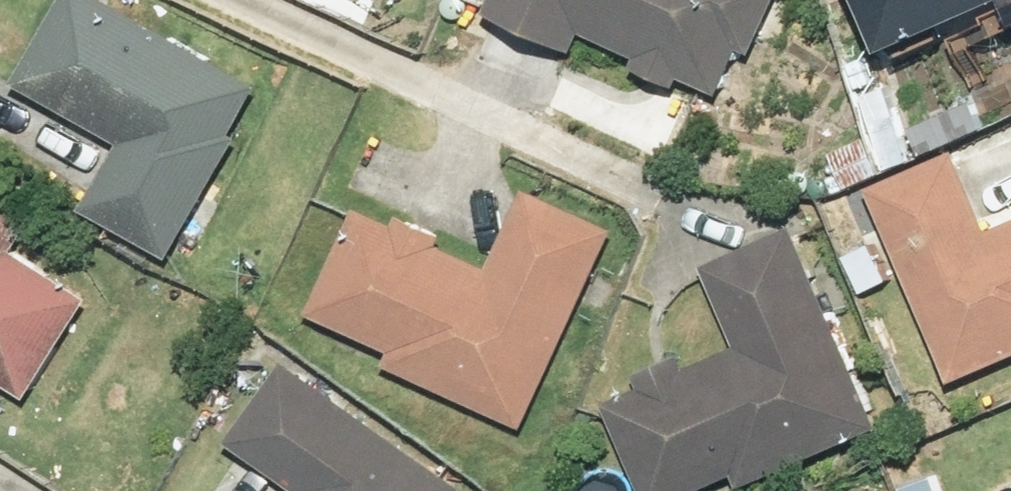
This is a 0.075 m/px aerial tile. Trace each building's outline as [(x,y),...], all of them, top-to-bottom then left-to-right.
[(11,84),(113,136),(76,209),(163,254),(250,82),(92,0),(54,0),(11,84)] [(484,9),(567,46),(573,30),(633,57),(628,68),(667,85),(675,72),(710,87),(730,42),(746,49),(768,0),(488,0),(484,9)] [(874,46),(950,13),(959,36),(1010,13),(1010,0),(855,0),(874,46)] [(870,126),(826,143),(842,184),(885,167),(870,126)] [(864,189),(876,216),(836,233),(857,281),(896,265),(945,377),(1010,349),(1010,127),(864,189)] [(354,209),(307,311),(386,347),(378,363),(515,425),(604,227),(525,191),(489,269),(354,209)] [(19,396),(82,298),(6,251),(29,214),(0,195),(0,384),(19,396)] [(670,364),(638,379),(641,385),(602,402),(641,490),(682,490),(728,471),(734,484),(872,425),(784,226),(696,264),(732,345),(673,370),(670,364)] [(454,486),(280,363),(224,441),(294,490),(451,490),(454,486)]
